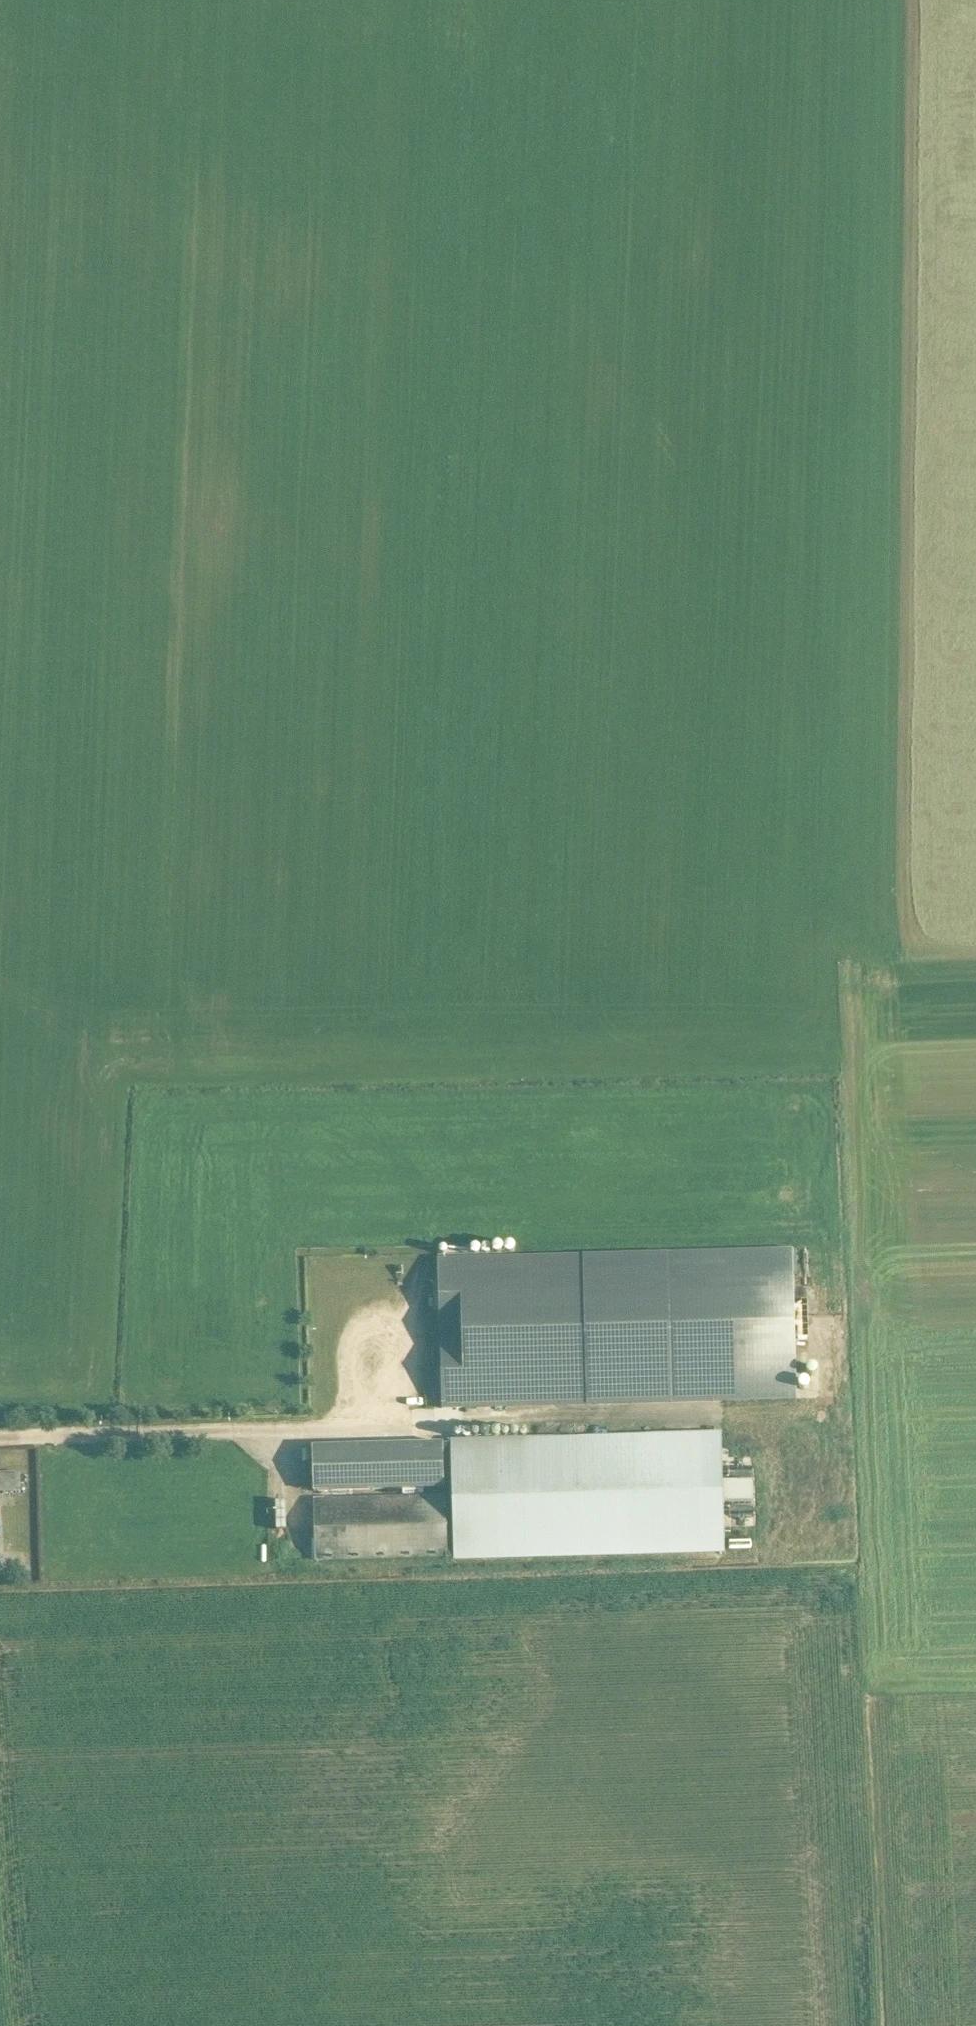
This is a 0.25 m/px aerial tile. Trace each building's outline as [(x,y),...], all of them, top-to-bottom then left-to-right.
[(516,1255),(439,1257),(443,1409),(796,1399),(795,1338),(808,1338),(807,1302),(807,1298),(795,1298),(793,1247),(516,1255)] [(450,1446),(442,1446),(442,1444),(312,1447),(313,1490),(443,1487),(443,1495),(314,1499),(316,1560),(448,1556),(454,1555),(454,1560),(725,1553),(723,1501),(752,1501),(753,1480),(722,1480),(721,1428),(450,1437),(450,1446)] [(3,1491),(20,1491),(19,1473),(0,1473),(0,1491),(3,1491)]
